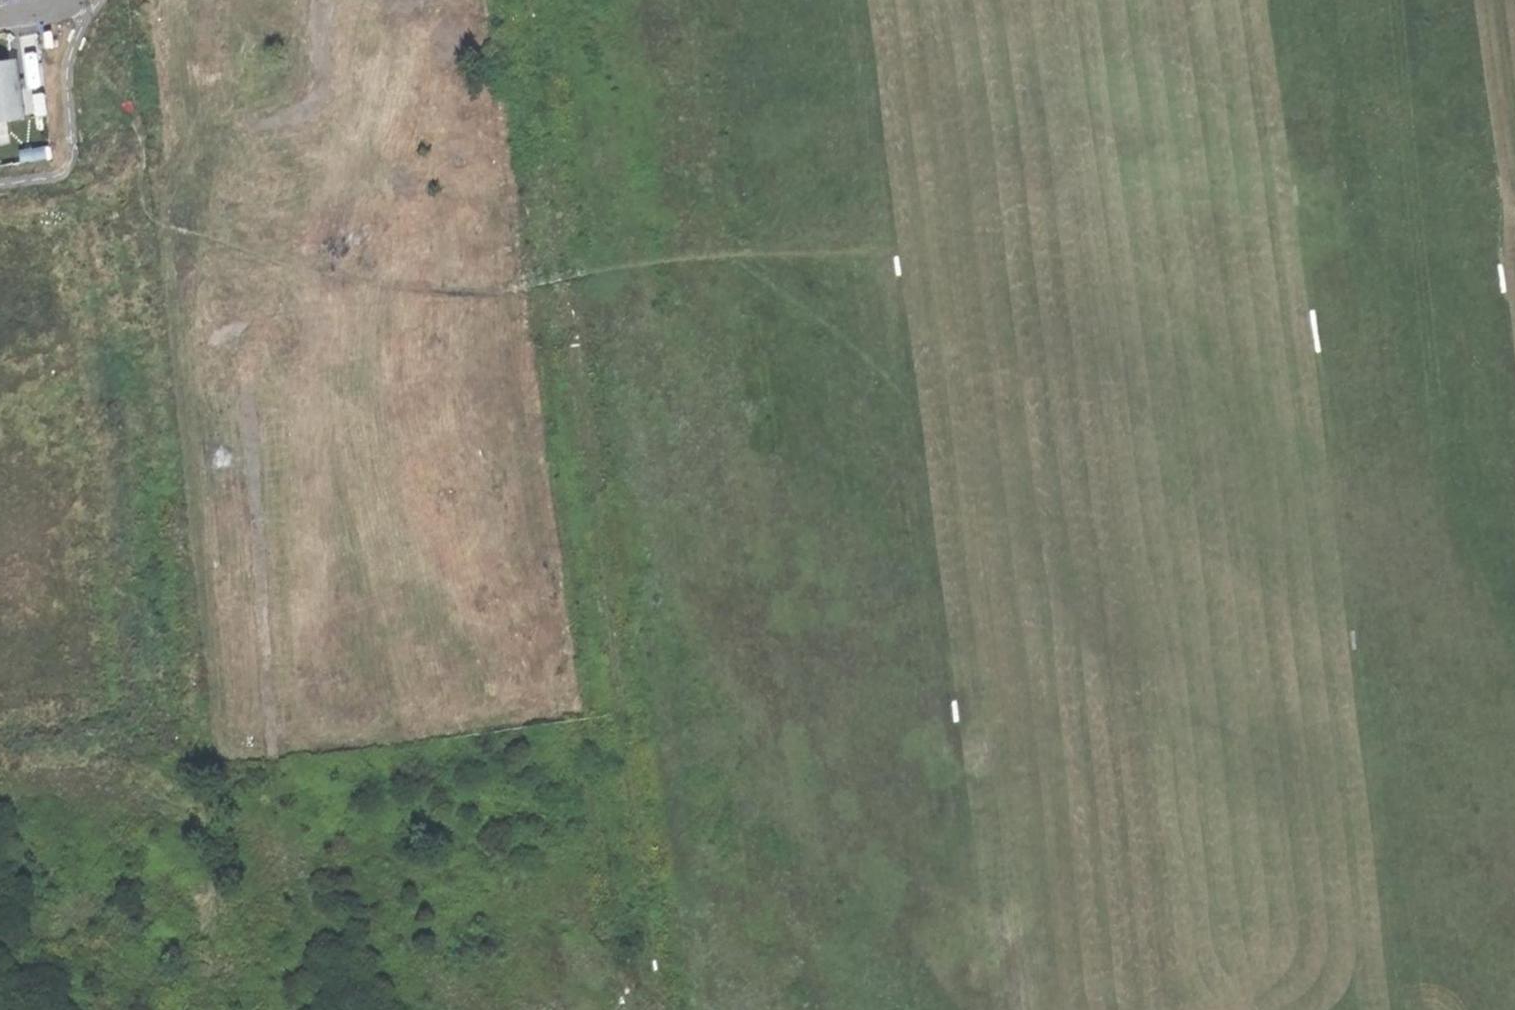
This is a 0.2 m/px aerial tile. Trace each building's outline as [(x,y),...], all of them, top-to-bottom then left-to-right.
[(7,121),(25,119),(17,62),(3,64),(0,64),(0,122),(7,121)] [(0,122),(0,145),(10,144),(7,121),(0,122)]
